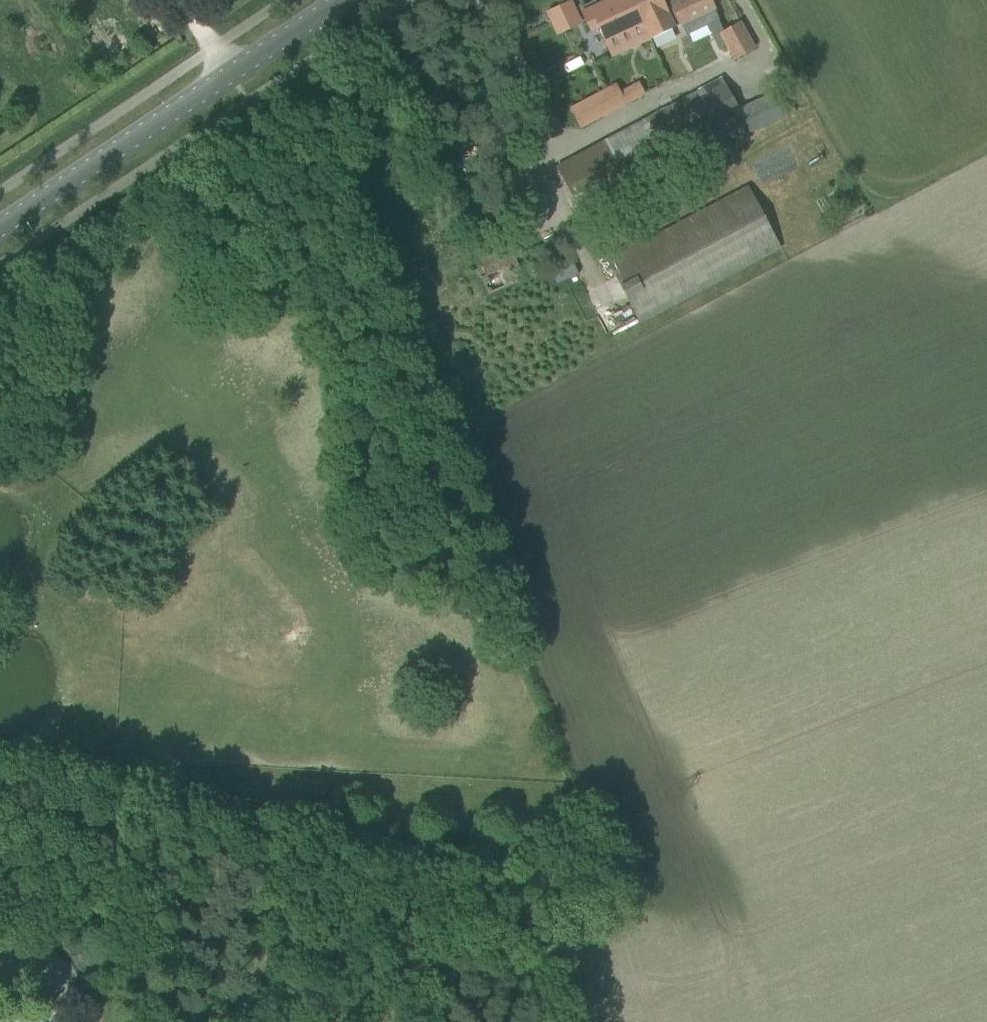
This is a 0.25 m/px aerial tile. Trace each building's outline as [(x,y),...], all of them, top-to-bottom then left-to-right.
[(600,33),(602,35),(608,48),(675,16),(669,3),(663,6),(660,0),(606,0),(597,4),(595,0),(579,7),(590,31),(598,27),(598,30),(600,33)] [(708,0),(676,0),(669,3),(675,16),(680,27),(700,18),(704,26),(717,20),(708,0)] [(570,2),(548,12),(557,33),(580,23),(570,2)] [(719,34),(733,59),(754,47),(740,21),(719,34)] [(557,166),(576,203),(585,220),(673,173),(669,165),(743,125),(741,112),(723,78),(557,166)] [(620,91),(616,84),(570,108),(580,127),(644,94),(637,82),(620,91)] [(751,103),(762,126),(789,114),(779,91),(751,103)] [(525,200),(507,164),(495,170),(500,179),(493,182),(506,209),(525,200)] [(611,291),(617,303),(627,298),(640,323),(780,248),(747,186),(607,261),(621,285),(611,291)] [(481,276),(488,293),(524,279),(510,245),(479,258),(486,275),(481,276)]
